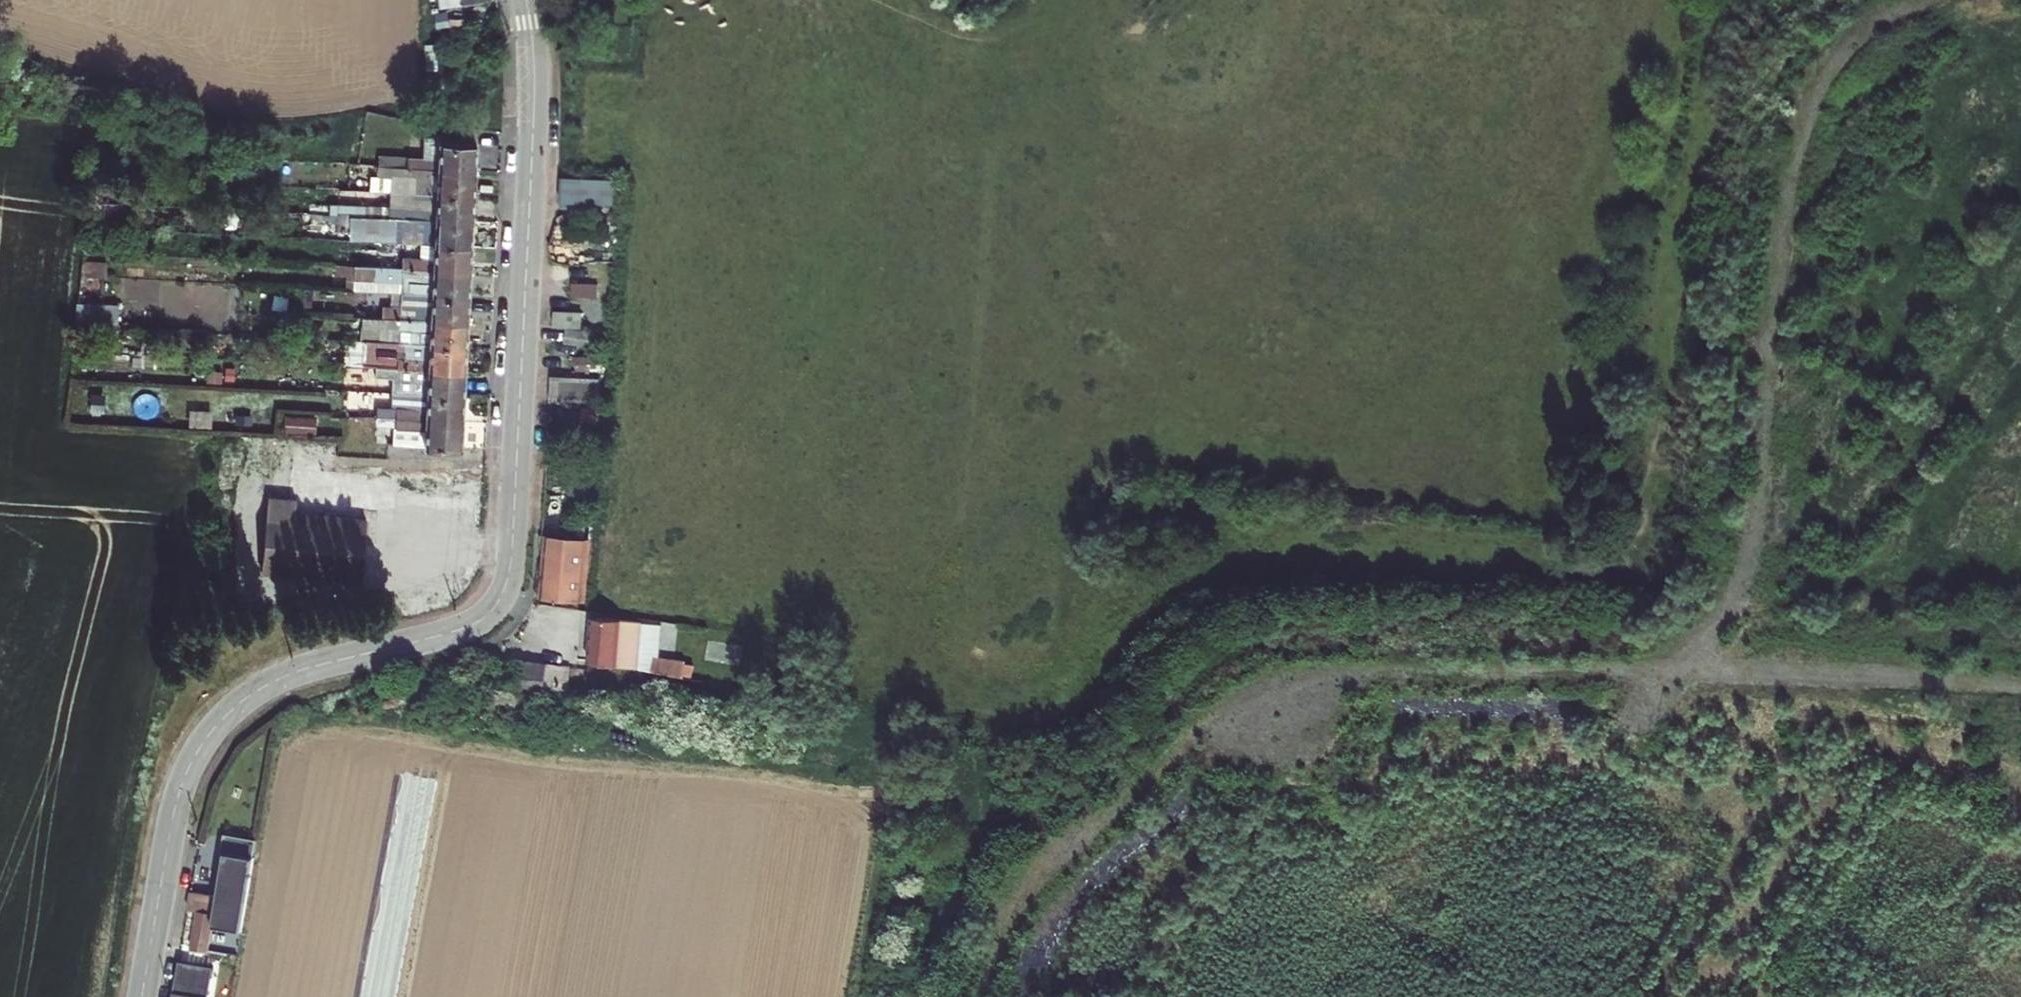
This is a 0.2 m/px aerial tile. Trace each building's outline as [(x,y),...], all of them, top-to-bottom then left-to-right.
[(472,131),(443,127),(441,161),(411,158),(410,171),(475,175),(476,147),(471,144),(472,131)] [(475,175),(410,171),(409,183),(440,186),(439,198),(473,200),(475,175)] [(560,203),(619,206),(620,180),(561,177),(560,203)] [(418,196),(417,221),(472,224),(473,200),(439,198),(418,196)] [(437,234),(436,249),(471,251),(472,224),(417,221),(408,220),(407,231),(437,234)] [(405,262),(405,270),(470,274),(471,251),(436,249),(434,263),(405,262)] [(470,274),(405,270),(404,282),(433,285),(432,298),(468,300),(470,274)] [(405,311),(404,320),(467,324),(468,300),(432,298),(432,313),(405,311)] [(118,329),(118,304),(77,303),(76,328),(118,329)] [(554,315),(553,329),(580,330),(581,316),(554,315)] [(467,324),(404,320),(403,329),(431,332),(430,349),(466,351),(467,324)] [(370,370),(401,372),(464,376),(466,351),(430,349),(372,345),(370,370)] [(570,356),(570,372),(596,373),(597,357),(570,356)] [(464,376),(401,372),(401,382),(429,384),(429,399),(463,401),(464,376)] [(551,377),(550,402),(593,404),(594,380),(551,377)] [(463,401),(429,399),(428,413),(398,412),(398,421),(462,425),(463,401)] [(427,433),(427,445),(461,446),(462,425),(398,421),(398,431),(427,433)] [(298,496),(268,494),(262,573),(364,580),(368,521),(297,515),(298,496)] [(549,537),(544,591),(581,593),(586,540),(549,537)] [(589,611),(582,659),(628,666),(634,618),(589,611)] [(567,666),(512,662),(510,693),(564,697),(567,666)] [(190,891),(187,909),(197,910),(183,996),(224,996),(226,986),(220,985),(226,951),(206,948),(210,924),(239,929),(251,857),(224,852),(217,895),(190,891)]
